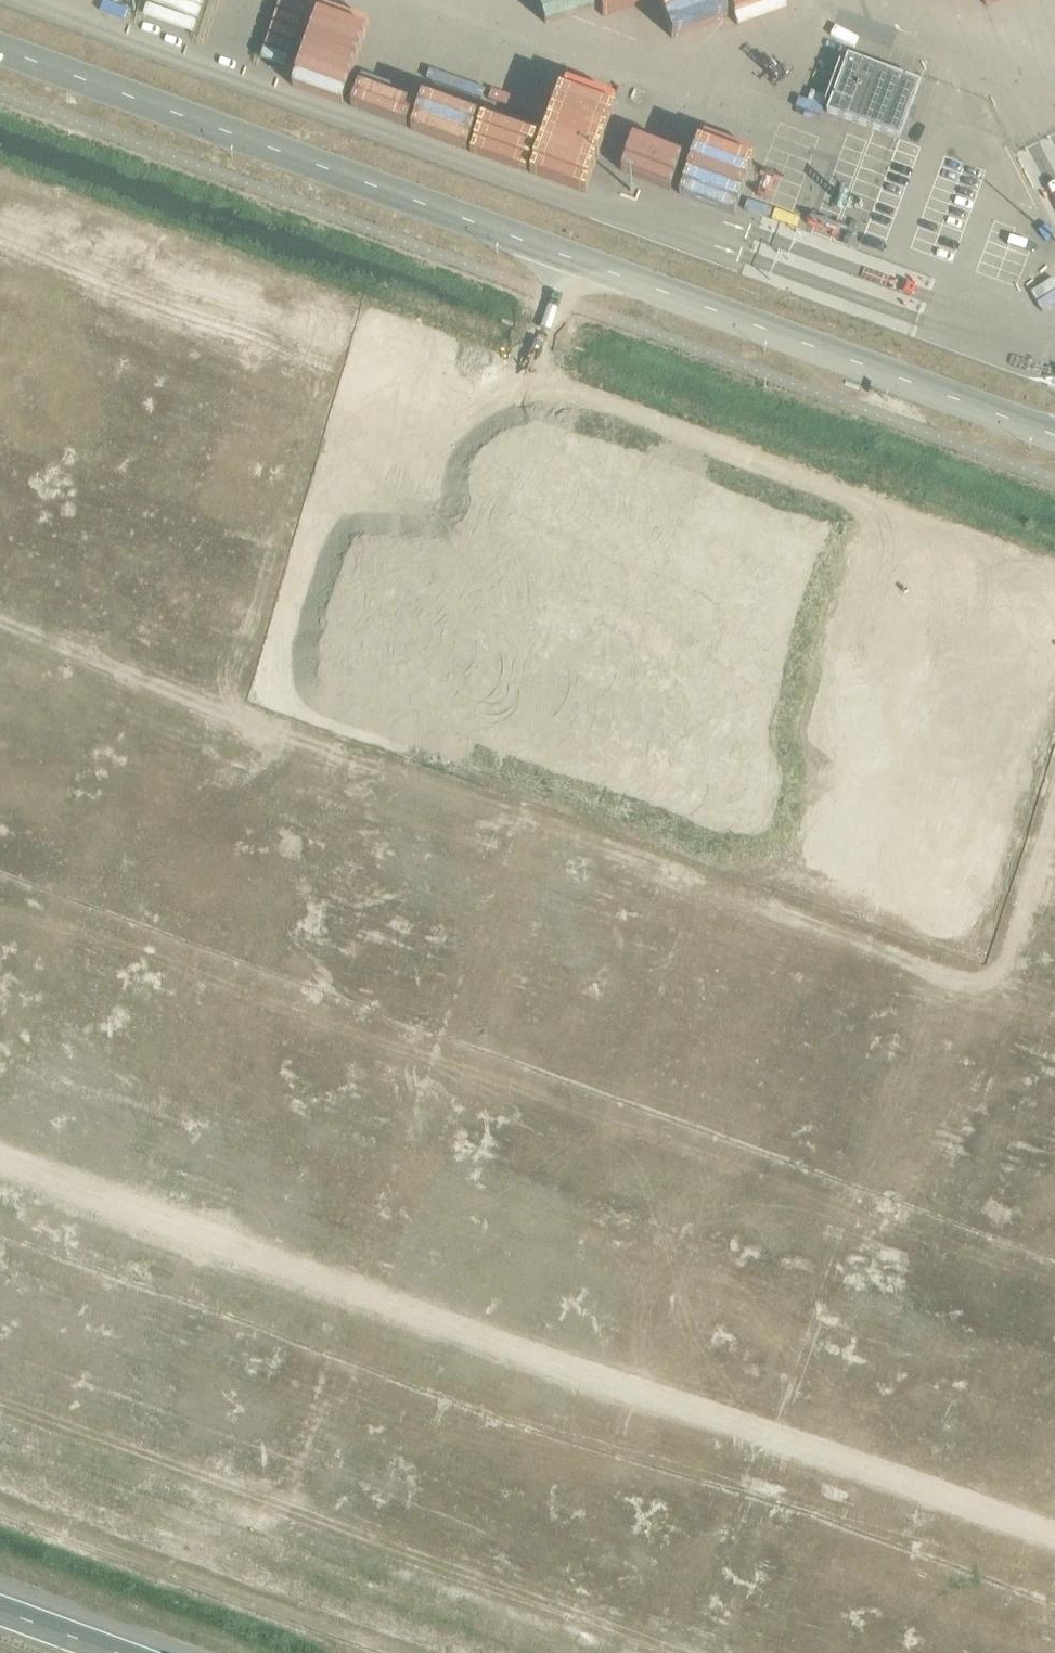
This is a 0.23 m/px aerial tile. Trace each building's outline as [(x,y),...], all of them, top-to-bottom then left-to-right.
[(632,20),(666,14),(663,0),(628,0),(632,20)] [(726,7),(724,0),(670,0),(675,20),(726,7)] [(848,56),(827,112),(900,139),(919,83),(848,56)] [(581,163),(625,162),(625,119),(581,119),(581,163)]
